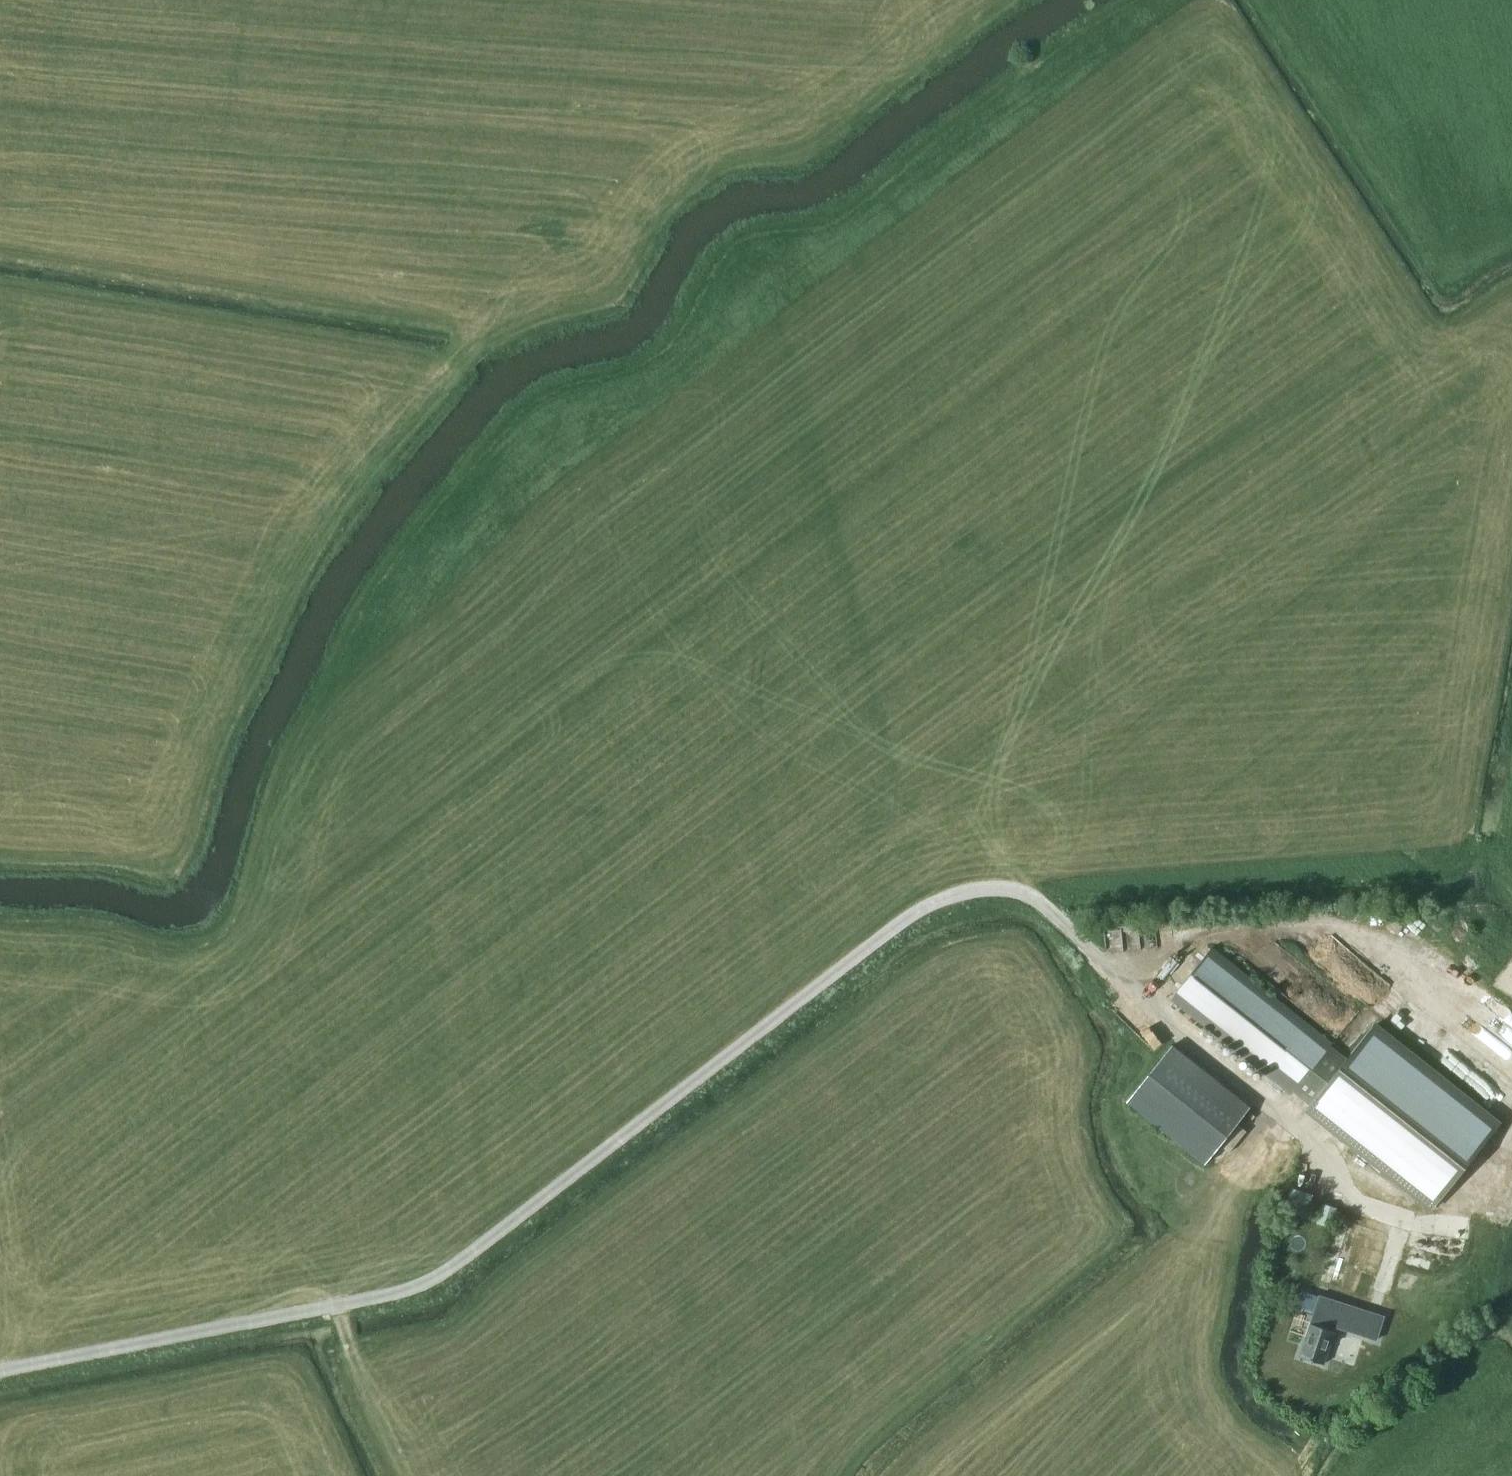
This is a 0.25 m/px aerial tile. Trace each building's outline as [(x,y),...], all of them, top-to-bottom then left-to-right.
[(1110,948),(1146,947),(1146,939),(1177,938),(1176,921),(1109,923),(1110,948)] [(1333,1044),(1212,947),(1171,998),(1292,1095),(1295,1092),(1311,1105),(1309,1108),(1434,1208),(1499,1126),(1374,1027),(1347,1060),(1331,1047),(1333,1044)] [(1126,1101),(1204,1164),(1250,1107),(1172,1044),(1126,1101)] [(1291,1189),(1284,1212),(1306,1219),(1313,1196),(1291,1189)] [(1323,1203),(1317,1223),(1332,1227),(1338,1208),(1323,1203)] [(1378,1339),(1411,1231),(1343,1210),(1315,1300),(1318,1301),(1301,1356),(1325,1363),(1337,1326),(1378,1339)]
